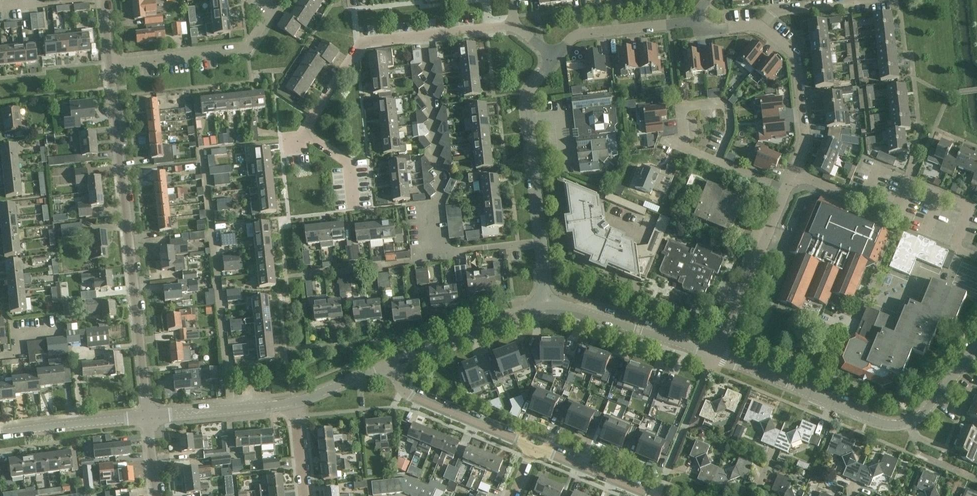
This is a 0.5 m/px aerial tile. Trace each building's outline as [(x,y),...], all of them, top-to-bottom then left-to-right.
[(316,0),(302,0),(303,1),(300,6),(298,5),(313,16),(322,3),(316,0)] [(142,2),(132,3),(134,20),(145,19),(145,26),(155,24),(162,24),(161,15),(155,16),(154,9),(153,1),(143,2),(142,2)] [(211,13),(228,11),(227,1),(210,2),(211,13)] [(89,4),(73,5),(74,12),(90,10),(89,4)] [(286,14),(285,15),(305,28),(313,16),(298,5),(294,11),(295,13),(292,18),(286,14)] [(229,23),(228,11),(211,13),(212,25),(229,23)] [(36,14),(38,29),(44,29),(43,13),(36,14)] [(31,30),(38,29),(36,14),(30,14),(31,30)] [(873,16),(875,27),(893,25),(892,14),(873,16)] [(305,28),(285,15),(281,21),(283,23),(280,28),(278,26),(278,27),(294,37),(301,26),(305,29),(305,28)] [(809,34),(828,32),(826,21),(808,23),(809,34)] [(229,23),(212,25),(213,36),(230,34),(229,23)] [(172,25),(173,37),(181,36),(180,24),(172,25)] [(155,29),(155,25),(146,26),(146,32),(136,33),(137,44),(154,42),(154,36),(164,35),(163,28),(155,29)] [(894,36),(893,25),(875,27),(876,38),(894,36)] [(77,36),(78,53),(90,52),(89,44),(94,44),(92,30),(81,31),(82,36),(77,36)] [(809,34),(811,45),(829,43),(828,32),(809,34)] [(68,54),(78,53),(77,36),(66,37),(68,54)] [(895,46),(894,36),(876,38),(877,48),(895,46)] [(56,56),(68,54),(66,37),(54,38),(56,56)] [(45,57),(56,56),(54,38),(44,39),(45,57)] [(23,40),(24,46),(26,64),(37,63),(35,45),(29,46),(28,39),(23,40)] [(311,51),(331,64),(335,58),(334,56),(337,51),(339,52),(323,41),(315,54),(311,51)] [(741,51),(735,59),(734,60),(741,66),(744,63),(753,69),(763,57),(759,54),(763,50),(752,42),(743,53),(741,51)] [(811,45),(812,56),(830,54),(829,43),(811,45)] [(460,53),(460,59),(477,58),(476,45),(462,47),(462,44),(451,45),(452,53),(460,53)] [(26,64),(24,46),(13,47),(15,65),(26,64)] [(644,52),(638,53),(639,68),(651,67),(652,73),(661,72),(660,60),(658,61),(656,46),(643,47),(644,52)] [(897,57),(895,46),(877,48),(878,59),(897,57)] [(15,65),(13,47),(2,48),(4,66),(15,65)] [(371,70),(388,68),(394,67),(392,49),(376,51),(376,56),(369,57),(371,70)] [(430,63),(434,65),(437,59),(438,59),(436,49),(429,50),(430,63)] [(639,68),(638,53),(632,54),(631,49),(618,50),(620,65),(617,65),(619,76),(628,76),(627,70),(639,68)] [(709,55),(703,56),(704,71),(716,70),(717,75),(726,74),(725,63),(723,63),(721,49),(708,50),(709,55)] [(331,64),(311,51),(303,63),(317,73),(318,74),(323,67),(321,65),(325,60),(331,64)] [(421,51),(413,52),(414,61),(419,66),(422,64),(421,51)] [(606,72),(605,67),(604,57),(598,57),(598,52),(585,54),(586,68),(584,69),(585,81),(594,80),(594,74),(606,72)] [(704,71),(703,56),(697,57),(696,52),(683,53),(685,68),(683,68),(684,80),(693,79),(692,72),(704,71)] [(812,56),(813,67),(831,64),(830,54),(812,56)] [(763,57),(753,69),(764,78),(760,82),(767,87),(775,78),(773,77),(782,65),(772,57),(769,61),(763,57)] [(898,68),(897,57),(878,59),(879,70),(898,68)] [(479,70),(477,58),(460,59),(462,72),(479,70)] [(437,59),(434,65),(431,72),(437,75),(438,72),(442,74),(441,60),(438,59),(437,59)] [(423,73),(419,66),(414,61),(410,64),(412,78),(416,74),(418,77),(423,73)] [(313,78),(317,73),(303,63),(294,75),(309,85),(310,86),(315,79),(313,78)] [(813,67),(814,77),(833,75),(831,64),(813,67)] [(371,70),(372,82),(389,80),(388,68),(371,70)] [(899,79),(898,68),(879,70),(881,81),(899,79)] [(480,83),(479,70),(462,72),(463,85),(480,83)] [(432,84),(438,87),(439,85),(444,87),(442,74),(438,72),(437,75),(432,84)] [(424,85),(418,77),(416,74),(412,78),(412,81),(419,89),(424,85)] [(294,75),(292,79),(286,88),(288,89),(293,92),(302,98),(307,91),(305,90),(309,85),(294,75)] [(833,75),(814,77),(815,88),(834,86),(833,75)] [(389,80),(372,82),(374,95),(390,93),(389,80)] [(481,95),(480,83),(463,85),(464,97),(481,95)] [(439,85),(438,87),(434,97),(440,100),(444,90),(444,87),(439,85)] [(906,86),(896,87),(887,88),(889,99),(907,97),(906,86)] [(687,87),(680,88),(682,101),(689,101),(687,87)] [(250,94),(251,110),(265,108),(263,93),(250,94)] [(841,93),(833,94),(823,95),(825,106),(842,104),(841,93)] [(250,94),(237,95),(239,111),(251,110),(250,94)] [(225,97),(226,113),(239,111),(237,95),(225,97)] [(611,95),(572,99),(575,130),(578,130),(579,139),(576,139),(579,162),(580,173),(600,171),(598,159),(604,164),(608,158),(608,157),(618,156),(615,135),(614,127),(617,124),(615,106),(612,104),(611,95)] [(414,99),(415,104),(413,104),(413,113),(416,113),(420,110),(422,112),(427,108),(418,96),(414,99)] [(225,97),(212,98),(214,114),(226,113),(225,97)] [(767,97),(757,98),(754,98),(755,106),(761,106),(762,118),(779,116),(778,111),(783,110),(781,98),(767,99),(767,97)] [(908,108),(907,97),(889,99),(890,110),(908,108)] [(206,118),(206,115),(214,114),(212,98),(200,99),(200,104),(194,105),(196,119),(206,118)] [(146,113),(158,112),(157,100),(145,101),(146,113)] [(384,104),(379,104),(380,117),(397,115),(403,114),(402,100),(395,101),(395,102),(389,103),(384,104)] [(79,120),(94,119),(92,101),(70,103),(71,120),(64,121),(65,129),(80,127),(79,120)] [(842,104),(825,106),(826,117),(844,115),(842,104)] [(486,105),(477,106),(470,107),(471,120),(488,118),(486,105)] [(646,123),(646,127),(647,133),(663,132),(661,119),(666,119),(665,106),(650,107),(650,105),(638,106),(640,123),(646,123)] [(436,120),(442,122),(443,120),(448,123),(446,108),(442,107),(436,120)] [(908,108),(890,110),(891,121),(909,119),(908,108)] [(21,130),(20,119),(19,109),(2,111),(3,120),(4,120),(5,133),(14,132),(15,138),(28,136),(27,130),(21,130)] [(416,113),(413,113),(411,113),(412,126),(417,125),(422,122),(423,125),(428,121),(422,112),(420,110),(416,113)] [(146,113),(148,125),(166,123),(165,117),(158,118),(158,112),(146,113)] [(380,117),(381,130),(398,128),(397,115),(380,117)] [(828,134),(841,135),(842,128),(841,125),(845,125),(844,115),(826,117),(827,128),(829,128),(828,134)] [(779,116),(762,118),(764,130),(758,131),(759,141),(771,139),(771,137),(786,135),(784,122),(779,123),(779,116)] [(488,118),(471,120),(472,132),(489,130),(488,118)] [(911,130),(909,119),(891,121),(892,130),(886,131),(886,132),(905,130),(911,130)] [(443,120),(442,122),(438,132),(444,135),(445,133),(449,135),(448,123),(443,120)] [(422,122),(417,125),(419,138),(423,134),(425,137),(430,133),(423,125),(422,122)] [(160,135),(159,125),(166,124),(166,123),(148,125),(149,136),(160,135)] [(381,130),(383,142),(400,140),(405,139),(404,134),(403,134),(399,134),(398,128),(381,130)] [(859,146),(861,139),(848,136),(849,130),(843,129),(840,142),(859,146)] [(489,130),(472,132),(474,145),(491,143),(489,130)] [(906,141),(905,130),(886,132),(888,143),(906,141)] [(82,155),(75,156),(48,159),(48,167),(76,164),(92,162),(92,155),(97,154),(95,132),(79,133),(82,155)] [(439,145),(445,147),(446,145),(450,147),(449,135),(445,133),(444,135),(439,145)] [(423,134),(419,138),(419,142),(425,150),(431,146),(425,137),(423,134)] [(821,149),(838,156),(843,145),(839,144),(840,142),(841,135),(828,134),(827,139),(825,139),(821,149)] [(54,135),(46,136),(47,145),(55,144),(54,135)] [(149,136),(150,148),(161,147),(168,146),(167,140),(161,140),(160,135),(149,136)] [(223,135),(224,145),(232,144),(232,137),(226,138),(226,135),(223,135)] [(216,137),(208,138),(209,147),(217,146),(216,137)] [(384,154),(394,153),(399,153),(399,155),(405,154),(407,152),(407,146),(400,147),(400,140),(383,142),(384,154)] [(888,143),(888,144),(889,154),(907,152),(906,141),(888,143)] [(937,152),(932,149),(927,161),(942,167),(940,171),(946,174),(953,157),(949,155),(953,146),(942,141),(937,152)] [(492,155),(491,143),(474,145),(475,157),(492,155)] [(776,168),(781,156),(767,150),(768,148),(757,143),(754,152),(759,154),(754,166),(769,172),(771,166),(776,168)] [(0,147),(1,160),(17,159),(16,145),(0,147)] [(246,165),(254,164),(254,163),(270,162),(269,149),(262,150),(262,145),(245,147),(246,165)] [(440,157),(446,160),(447,158),(452,160),(450,147),(446,145),(445,147),(440,157)] [(161,147),(150,148),(151,160),(163,158),(161,147)] [(817,159),(834,166),(838,156),(821,149),(817,159)] [(953,157),(946,174),(953,176),(957,167),(965,170),(972,154),(962,149),(958,159),(953,157)] [(965,170),(975,175),(971,184),(976,186),(976,185),(976,156),(972,154),(965,170)] [(492,155),(475,157),(476,169),(493,168),(492,155)] [(389,164),(391,177),(407,175),(406,163),(410,163),(410,157),(406,157),(395,158),(395,163),(389,164)] [(434,168),(425,157),(421,159),(423,174),(427,170),(429,172),(434,168)] [(452,163),(452,160),(447,158),(446,160),(442,169),(448,172),(452,163)] [(1,160),(3,173),(19,171),(17,159),(1,160)] [(834,166),(817,159),(813,169),(830,176),(834,166)] [(270,162),(254,163),(254,164),(246,165),(248,177),(255,176),(272,175),(270,162)] [(646,170),(640,167),(636,176),(639,177),(635,188),(651,195),(654,189),(666,194),(677,169),(668,166),(665,172),(648,165),(646,170)] [(86,170),(76,171),(75,171),(76,178),(79,177),(80,184),(88,183),(89,193),(101,192),(100,178),(87,179),(86,170)] [(427,170),(423,174),(424,186),(428,182),(430,185),(436,181),(429,172),(427,170)] [(3,173),(4,185),(20,184),(19,171),(3,173)] [(153,174),(154,185),(166,184),(171,184),(170,177),(165,178),(164,172),(153,174)] [(480,192),(483,191),(500,190),(498,177),(488,178),(488,173),(469,175),(470,183),(479,182),(480,192)] [(256,189),(273,187),(272,175),(255,176),(256,189)] [(391,177),(392,189),(409,187),(407,175),(391,177)] [(933,178),(931,183),(939,187),(941,181),(933,178)] [(450,179),(448,183),(444,193),(450,195),(456,182),(450,179)] [(428,182),(424,186),(424,190),(431,198),(436,193),(430,185),(428,182)] [(694,217),(730,233),(745,198),(708,183),(694,217)] [(20,184),(4,185),(6,198),(21,196),(20,184)] [(166,184),(154,185),(155,197),(184,194),(188,194),(187,188),(166,190),(166,184)] [(568,192),(566,192),(567,199),(566,199),(566,200),(567,200),(569,220),(567,220),(567,222),(568,222),(568,221),(572,220),(574,234),(570,234),(569,233),(569,235),(571,234),(574,255),(593,262),(592,264),(594,265),(594,264),(593,264),(594,260),(607,265),(605,269),(604,269),(606,270),(607,268),(618,272),(618,271),(625,270),(622,244),(623,242),(625,243),(625,242),(623,241),(624,239),(625,239),(625,238),(608,231),(610,230),(607,226),(605,228),(604,219),(602,209),(602,210),(599,210),(597,196),(570,185),(569,186),(571,187),(568,192)] [(274,200),(273,187),(256,189),(249,190),(249,196),(257,195),(258,201),(274,200)] [(410,200),(409,187),(392,189),(393,202),(410,200)] [(500,190),(483,191),(484,204),(501,202),(500,190)] [(101,192),(89,193),(90,203),(78,204),(79,218),(91,216),(90,207),(103,205),(101,192)] [(155,197),(157,209),(168,207),(168,202),(176,201),(176,200),(185,199),(184,194),(155,197)] [(605,200),(644,216),(646,210),(608,194),(605,200)] [(798,232),(868,261),(877,265),(890,233),(873,226),(873,227),(847,216),(850,209),(821,197),(818,204),(811,201),(798,232)] [(276,212),(274,200),(258,201),(250,202),(252,216),(260,215),(260,214),(276,212)] [(502,215),(501,202),(484,204),(486,217),(502,215)] [(232,210),(231,204),(217,206),(218,215),(223,214),(223,211),(232,210)] [(16,218),(14,205),(0,206),(0,220),(16,218)] [(157,209),(158,220),(169,219),(168,207),(157,209)] [(446,213),(447,221),(462,219),(461,211),(446,213)] [(502,215),(486,217),(481,217),(483,238),(500,236),(499,228),(504,227),(502,215)] [(648,246),(637,247),(641,277),(646,279),(670,220),(660,216),(659,218),(648,246)] [(16,218),(0,220),(1,232),(17,230),(16,218)] [(171,231),(169,219),(158,220),(159,232),(171,231)] [(447,221),(447,222),(448,228),(463,226),(462,219),(447,221)] [(251,225),(246,226),(247,239),(253,238),(269,236),(268,223),(251,225)] [(383,241),(395,240),(396,244),(403,243),(402,230),(395,231),(394,223),(381,224),(383,241)] [(81,224),(61,226),(62,239),(82,236),(81,224)] [(344,224),(331,226),(332,242),(346,241),(344,224)] [(381,224),(369,225),(371,242),(383,241),(381,224)] [(358,244),(371,242),(369,225),(356,227),(358,244)] [(331,226),(319,227),(321,244),(321,249),(333,247),(332,242),(331,226)] [(321,244),(319,227),(306,228),(308,245),(321,244)] [(1,232),(3,245),(18,243),(17,230),(1,232)] [(92,233),(94,249),(91,250),(92,260),(108,258),(107,249),(108,248),(106,232),(103,233),(102,232),(92,233)] [(852,301),(868,261),(798,232),(796,235),(798,239),(799,240),(797,246),(795,246),(792,247),(789,252),(797,256),(778,301),(801,311),(806,297),(807,298),(826,306),(832,292),(833,293),(852,301)] [(205,240),(204,233),(190,234),(191,242),(205,240)] [(897,250),(890,268),(909,276),(916,259),(941,269),(942,267),(948,252),(935,246),(936,244),(918,236),(918,237),(918,239),(904,233),(899,245),(897,250)] [(269,236),(253,238),(254,251),(271,249),(269,236)] [(159,249),(160,260),(174,258),(174,256),(188,254),(187,242),(183,243),(182,240),(170,241),(170,248),(159,249)] [(681,277),(683,278),(694,251),(669,241),(663,253),(666,254),(660,270),(660,273),(662,275),(679,282),(681,277)] [(18,243),(3,245),(4,257),(20,255),(18,243)] [(683,289),(685,291),(703,298),(714,273),(718,274),(723,262),(723,261),(723,260),(722,258),(721,258),(711,254),(713,250),(698,244),(695,252),(694,251),(683,278),(685,279),(682,286),(683,289)] [(352,247),(354,261),(360,261),(359,246),(352,247)] [(347,262),(354,261),(352,247),(346,247),(347,262)] [(271,249),(254,251),(256,263),(272,261),(271,249)] [(302,252),(304,267),(311,266),(309,251),(302,252)] [(396,254),(397,261),(411,259),(411,252),(396,254)] [(222,258),(223,261),(223,267),(238,265),(237,258),(237,256),(222,257),(222,258)] [(174,258),(160,260),(161,271),(175,269),(175,272),(185,271),(183,257),(174,258)] [(20,261),(15,262),(5,263),(6,277),(22,275),(20,261)] [(272,261),(256,263),(257,276),(274,274),(272,261)] [(494,272),(481,273),(483,291),(496,290),(495,278),(501,278),(499,263),(493,263),(494,272)] [(469,293),(483,291),(481,273),(467,275),(466,266),(461,267),(462,282),(468,281),(469,293)] [(111,273),(101,274),(100,274),(100,275),(90,276),(83,276),(83,284),(94,283),(95,290),(112,288),(111,273)] [(274,274),(257,276),(258,288),(275,286),(274,274)] [(6,277),(8,289),(23,287),(22,275),(6,277)] [(188,280),(178,281),(178,287),(163,288),(165,302),(182,300),(181,293),(198,292),(197,281),(188,282),(188,280)] [(856,334),(846,339),(837,359),(841,369),(862,377),(866,376),(867,380),(883,386),(893,382),(895,376),(901,378),(912,351),(923,356),(926,349),(928,350),(939,324),(950,328),(953,322),(955,323),(967,295),(952,289),(951,291),(946,289),(947,286),(932,280),(921,307),(909,302),(906,309),(904,308),(899,321),(880,313),(867,308),(856,334)] [(8,289),(9,301),(24,300),(23,287),(8,289)] [(432,308),(445,307),(443,288),(430,290),(430,287),(426,288),(427,296),(430,296),(432,308)] [(457,287),(443,288),(445,307),(459,305),(457,287)] [(204,294),(206,307),(215,306),(213,290),(208,290),(208,293),(204,294)] [(251,299),(253,312),(269,310),(267,297),(251,299)] [(394,323),(408,322),(406,303),(405,303),(404,298),(393,299),(393,305),(392,305),(394,323)] [(24,300),(9,301),(10,313),(26,312),(24,300)] [(97,306),(96,300),(85,302),(86,314),(102,312),(102,319),(115,318),(114,303),(101,305),(97,306)] [(328,302),(330,320),(343,319),(341,300),(328,302)] [(382,319),(381,309),(380,301),(367,303),(369,321),(382,319)] [(316,322),(330,320),(328,302),(314,303),(316,322)] [(419,302),(406,303),(408,322),(421,320),(419,302)] [(355,322),(369,321),(367,303),(353,304),(355,322)] [(62,305),(64,317),(73,316),(71,304),(62,305)] [(180,311),(180,314),(179,314),(179,315),(166,316),(168,331),(178,330),(185,330),(184,321),(188,320),(188,322),(196,321),(195,309),(180,311)] [(270,323),(269,310),(253,312),(253,319),(244,320),(229,322),(230,327),(245,326),(254,325),(270,323)] [(271,335),(270,323),(254,325),(255,337),(271,335)] [(107,328),(97,329),(87,330),(89,348),(109,346),(107,328)] [(66,332),(65,332),(66,339),(67,344),(80,343),(79,330),(66,332)] [(187,333),(179,333),(180,341),(187,340),(187,333)] [(273,348),(271,335),(255,337),(257,350),(273,348)] [(64,339),(57,340),(59,354),(66,353),(64,339)] [(536,349),(530,351),(536,367),(542,364),(542,362),(552,362),(552,367),(553,341),(541,341),(541,349),(536,349)] [(553,341),(552,367),(563,367),(562,369),(567,370),(572,357),(564,355),(564,341),(553,341)] [(35,363),(34,356),(33,342),(27,343),(29,364),(35,363)] [(181,346),(180,346),(170,347),(172,364),(191,362),(189,345),(181,346)] [(515,346),(505,350),(514,375),(530,369),(525,356),(520,358),(515,346)] [(274,360),(273,348),(257,350),(258,362),(274,360)] [(579,360),(575,372),(582,374),(582,372),(592,375),(600,353),(589,349),(585,362),(579,360)] [(499,366),(493,368),(498,381),(514,375),(505,350),(494,354),(499,366)] [(600,353),(592,375),(602,379),(602,381),(608,383),(612,371),(606,369),(610,357),(600,353)] [(119,354),(109,355),(106,356),(107,364),(92,365),(92,363),(82,364),(83,376),(109,374),(109,376),(122,375),(119,354)] [(464,371),(460,373),(464,384),(468,383),(469,385),(482,381),(484,388),(492,385),(487,371),(480,374),(475,362),(463,367),(464,371)] [(621,374),(617,387),(633,392),(642,367),(631,363),(627,376),(621,374)] [(64,385),(62,369),(62,364),(49,365),(50,370),(49,370),(51,387),(64,385)] [(642,367),(633,392),(634,392),(635,390),(644,393),(643,395),(650,397),(654,385),(648,383),(652,371),(642,367)] [(218,379),(217,368),(202,369),(204,381),(218,379)] [(39,388),(51,387),(49,370),(36,371),(36,377),(37,377),(38,388),(39,388)] [(174,384),(172,384),(173,389),(174,389),(175,391),(185,390),(185,391),(190,391),(190,389),(191,389),(190,383),(200,382),(199,370),(181,372),(182,377),(175,378),(173,378),(174,384)] [(39,393),(39,388),(38,388),(37,377),(36,377),(24,378),(26,394),(39,393)] [(14,396),(26,394),(24,378),(11,380),(12,384),(14,396)] [(0,385),(0,387),(2,402),(15,401),(14,396),(12,384),(11,380),(11,379),(5,380),(5,385),(0,385)] [(666,389),(662,402),(679,407),(682,399),(686,400),(690,387),(686,386),(687,382),(676,379),(672,391),(666,389)] [(538,390),(529,411),(540,416),(549,395),(538,390)] [(734,413),(738,405),(741,396),(728,390),(724,399),(712,404),(706,401),(699,417),(713,423),(716,414),(726,410),(734,413)] [(549,395),(540,416),(552,420),(560,399),(549,395)] [(761,443),(774,448),(781,432),(775,430),(770,418),(773,409),(752,400),(744,421),(747,423),(752,421),(760,424),(764,434),(761,443)] [(573,405),(564,426),(576,431),(584,409),(573,405)] [(974,406),(969,417),(976,420),(976,407),(974,406)] [(584,409),(576,431),(587,435),(596,414),(584,409)] [(609,419),(600,441),(611,445),(620,424),(609,419)] [(380,435),(381,442),(381,449),(389,449),(388,441),(387,435),(393,434),(392,420),(379,421),(381,435),(380,435)] [(368,436),(380,435),(381,435),(379,421),(367,422),(368,436)] [(781,432),(774,448),(788,454),(791,445),(801,441),(809,444),(818,448),(821,439),(813,435),(816,427),(802,421),(799,430),(787,435),(781,432)] [(403,435),(402,436),(408,438),(407,442),(414,445),(410,453),(415,455),(426,429),(414,425),(413,426),(407,424),(403,435)] [(620,424),(611,445),(622,450),(631,428),(620,424)] [(738,426),(736,431),(743,434),(745,429),(738,426)] [(960,439),(976,446),(976,430),(976,432),(965,427),(960,439)] [(437,434),(426,429),(415,455),(420,457),(426,444),(431,446),(437,434)] [(318,431),(320,443),(333,442),(334,442),(339,442),(347,441),(347,435),(333,437),(332,430),(318,431)] [(272,431),(259,433),(260,446),(261,446),(261,453),(274,451),(273,445),(272,431)] [(259,433),(247,434),(248,447),(260,446),(259,433)] [(742,436),(735,433),(733,439),(740,442),(742,436)] [(236,449),(243,448),(243,454),(244,454),(245,461),(250,461),(249,453),(248,447),(247,434),(235,435),(236,449)] [(448,439),(437,434),(431,446),(443,451),(448,439)] [(644,434),(636,455),(647,460),(655,439),(644,434)] [(855,443),(842,437),(834,434),(826,453),(832,456),(834,455),(842,458),(846,468),(843,476),(856,482),(863,466),(857,464),(852,451),(855,443)] [(204,450),(202,436),(192,437),(192,436),(180,438),(181,453),(194,451),(204,450)] [(204,459),(230,456),(228,437),(221,438),(223,450),(203,452),(204,459)] [(448,439),(443,451),(440,458),(438,464),(443,466),(446,459),(447,457),(453,459),(455,456),(460,444),(448,439)] [(655,439),(647,460),(658,464),(666,443),(655,439)] [(960,439),(955,450),(967,454),(964,460),(976,465),(976,446),(960,439)] [(697,480),(711,486),(718,468),(710,465),(707,455),(710,447),(696,441),(690,457),(696,459),(701,471),(697,480)] [(335,454),(334,442),(333,442),(320,443),(321,456),(335,454)] [(114,457),(121,456),(131,455),(129,443),(93,447),(95,459),(114,457)] [(450,481),(454,483),(463,463),(474,467),(481,452),(469,447),(464,459),(460,457),(455,468),(450,481)] [(70,453),(70,452),(58,454),(60,472),(72,470),(72,472),(78,471),(75,452),(70,453)] [(481,452),(474,467),(486,472),(487,469),(492,457),(481,452)] [(404,453),(399,466),(408,470),(413,457),(404,453)] [(58,454),(45,455),(48,474),(60,472),(58,454)] [(321,456),(322,468),(336,466),(335,454),(321,456)] [(33,457),(36,475),(48,474),(45,455),(33,457)] [(863,466),(856,482),(870,488),(873,479),(883,475),(891,478),(898,461),(885,455),(881,464),(869,469),(863,466)] [(228,466),(229,474),(232,473),(231,463),(230,463),(229,457),(230,456),(204,459),(204,460),(211,459),(211,468),(228,466)] [(33,457),(21,459),(24,477),(36,475),(33,457)] [(503,462),(492,457),(487,469),(498,474),(503,462)] [(726,471),(718,468),(711,486),(724,491),(728,483),(740,478),(746,480),(750,471),(753,464),(739,458),(735,467),(726,471)] [(24,477),(21,459),(9,460),(11,479),(24,477)] [(263,470),(269,470),(279,469),(278,460),(262,461),(263,470)] [(799,460),(796,466),(807,471),(810,465),(799,460)] [(777,461),(774,468),(781,471),(783,464),(777,461)] [(231,463),(232,468),(233,474),(247,473),(247,469),(245,468),(244,462),(231,463)] [(106,486),(117,484),(134,483),(132,469),(112,471),(111,464),(98,465),(100,482),(106,481),(106,486)] [(444,478),(450,481),(455,468),(449,465),(444,478)] [(324,480),(334,479),(337,479),(336,466),(322,468),(324,480)] [(819,477),(823,469),(817,466),(813,474),(819,477)] [(183,469),(185,481),(199,480),(211,478),(210,467),(197,468),(183,469)] [(413,468),(410,475),(415,477),(419,470),(413,468)] [(920,481),(916,489),(924,492),(926,495),(938,495),(934,486),(937,477),(924,471),(920,481)] [(276,473),(266,474),(268,490),(282,489),(281,476),(276,477),(276,473)] [(789,489),(792,481),(778,475),(776,482),(772,491),(778,493),(779,495),(792,495),(789,489)] [(224,477),(226,495),(230,495),(234,495),(232,477),(224,477)] [(403,493),(410,495),(415,481),(408,478),(402,479),(403,493)] [(470,478),(467,485),(466,488),(471,489),(472,487),(475,480),(470,478)] [(544,495),(548,495),(553,483),(542,478),(536,493),(544,495)] [(402,479),(372,482),(373,495),(403,493),(402,479)] [(199,480),(185,481),(186,494),(200,492),(200,490),(207,489),(207,484),(199,485),(199,480)] [(368,488),(367,481),(354,482),(355,489),(368,488)] [(411,495),(417,495),(422,484),(415,481),(410,495),(411,495)] [(435,489),(437,484),(430,481),(428,486),(425,495),(432,495),(435,489)] [(479,490),(488,493),(490,487),(481,483),(479,490)] [(553,483),(548,495),(561,495),(564,488),(553,483)] [(428,486),(422,484),(417,495),(425,495),(428,486)]
